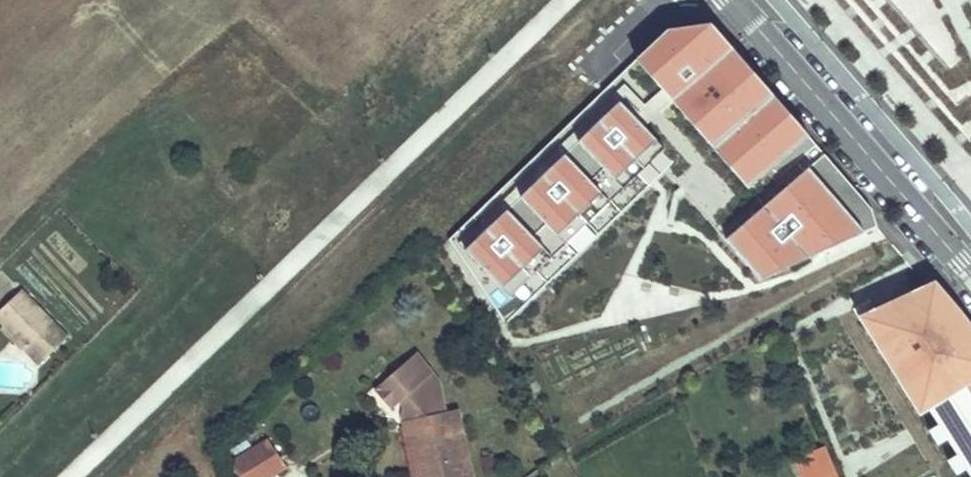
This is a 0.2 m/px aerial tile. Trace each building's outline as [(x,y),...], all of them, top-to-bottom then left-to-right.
[(877,227),(872,209),(711,24),(668,30),(450,239),(506,324),(666,172),(759,281),(781,271),(777,261),(802,250),(807,259),(877,227)] [(807,259),(802,250),(777,261),(781,271),(807,259)] [(958,308),(950,314),(940,303),(948,296),(935,281),(869,312),(879,328),(868,335),(890,369),(899,363),(929,410),(938,425),(947,439),(957,455),(966,469),(970,476),(970,326),(958,308)] [(63,330),(25,289),(0,312),(0,319),(26,347),(46,328),(55,338),(63,330)] [(955,304),(948,296),(940,303),(950,314),(958,308),(955,304)] [(857,318),(868,335),(879,328),(869,312),(857,318)] [(40,363),(61,344),(55,338),(46,328),(26,347),(36,358),(40,363)] [(69,337),(63,330),(55,338),(61,344),(69,337)] [(418,355),(385,382),(400,402),(407,406),(404,412),(418,476),(471,476),(457,412),(447,414),(441,384),(418,355)] [(899,363),(890,369),(919,416),(929,410),(899,363)] [(385,382),(379,387),(396,406),(400,402),(385,382)] [(938,425),(929,431),(938,445),(947,439),(938,425)] [(268,436),(231,462),(241,476),(263,476),(285,462),(268,436)] [(826,448),(798,459),(805,476),(837,476),(826,448)] [(957,455),(948,461),(956,475),(966,469),(957,455)]
